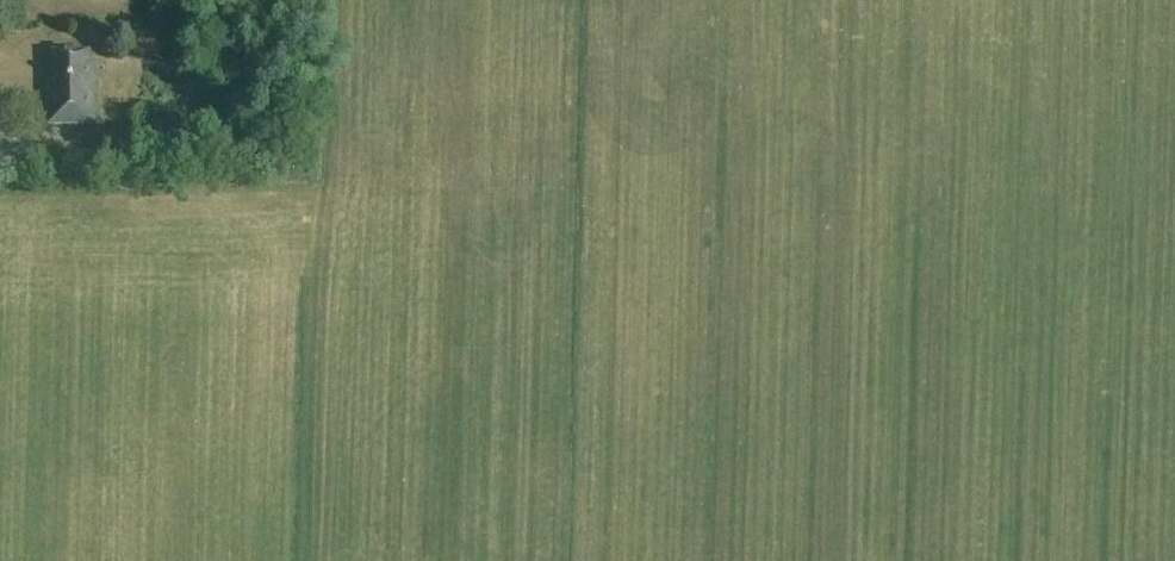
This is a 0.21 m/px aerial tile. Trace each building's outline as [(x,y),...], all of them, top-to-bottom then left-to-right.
[(51,89),(47,89),(47,124),(93,124),(92,81),(88,81),(87,53),(51,53),(51,89)]
